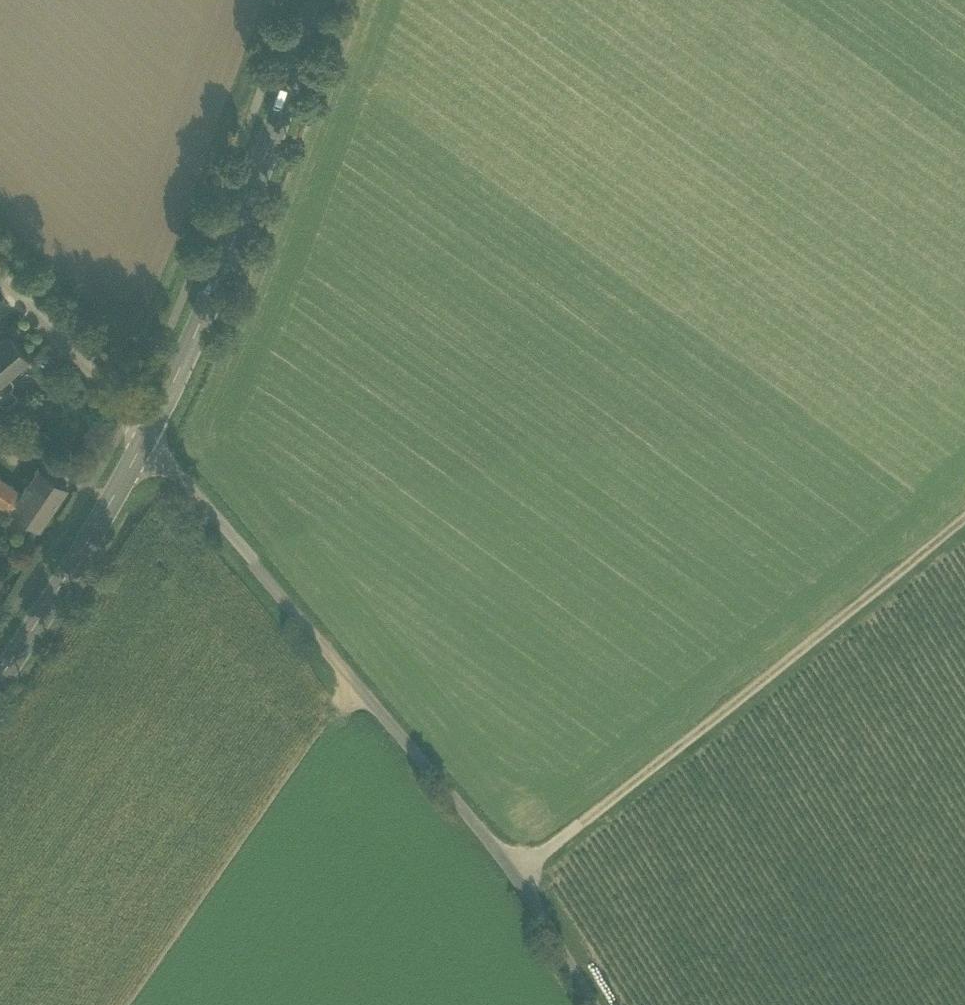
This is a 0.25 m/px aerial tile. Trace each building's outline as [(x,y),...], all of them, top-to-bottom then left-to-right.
[(3,383),(28,361),(2,332),(0,334),(0,386),(3,383)] [(3,383),(0,386),(0,403),(7,409),(8,407),(32,432),(34,433),(35,432),(34,430),(38,426),(32,420),(35,416),(3,383)] [(38,467),(21,494),(10,510),(38,529),(67,486),(38,467)] [(10,510),(21,494),(0,480),(0,504),(10,510)]
